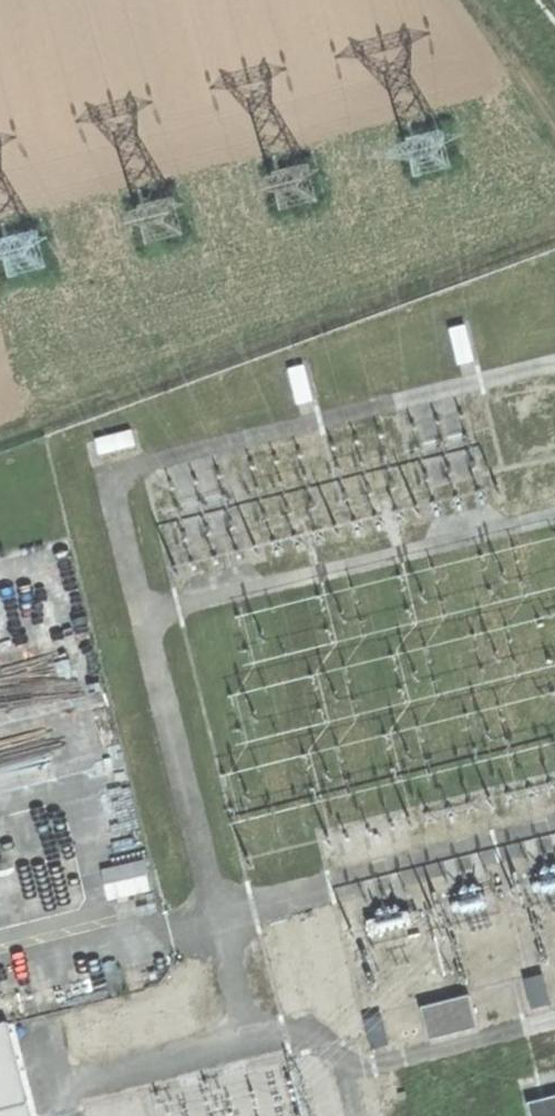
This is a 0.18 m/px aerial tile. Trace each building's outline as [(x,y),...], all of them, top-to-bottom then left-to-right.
[(463,324),(449,328),(459,364),(473,360),(463,324)] [(302,364),(288,369),(299,403),(313,399),(302,364)] [(132,429),(94,439),(98,453),(135,444),(132,429)] [(111,865),(115,895),(160,890),(156,860),(111,865)] [(542,975),(523,980),(530,1009),(549,1004),(542,975)] [(469,995),(420,1006),(428,1038),(476,1027),(469,995)] [(381,1016),(361,1019),(366,1048),(387,1044),(381,1016)] [(13,1024),(0,1027),(0,1115),(36,1115),(13,1024)] [(530,1102),(533,1115),(554,1115),(554,1096),(530,1102)]
